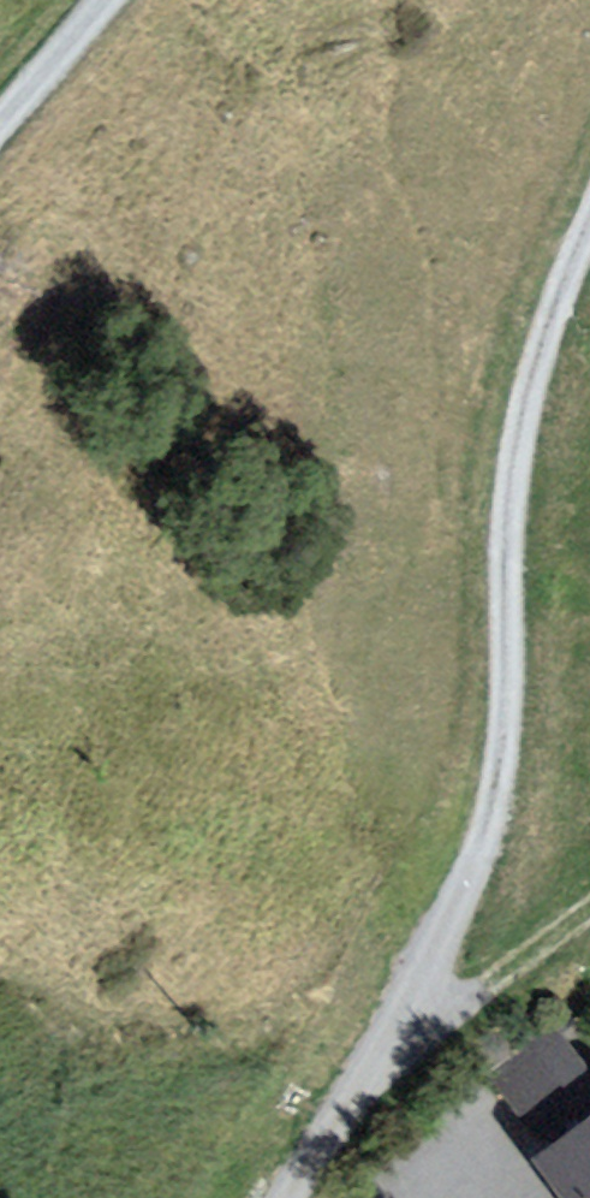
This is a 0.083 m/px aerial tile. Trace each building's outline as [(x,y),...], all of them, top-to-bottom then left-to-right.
[(558,1035),(493,1087),(547,1154),(589,1119),(589,1075),(558,1035)] [(539,1167),(563,1197),(589,1197),(589,1129),(539,1167)]
